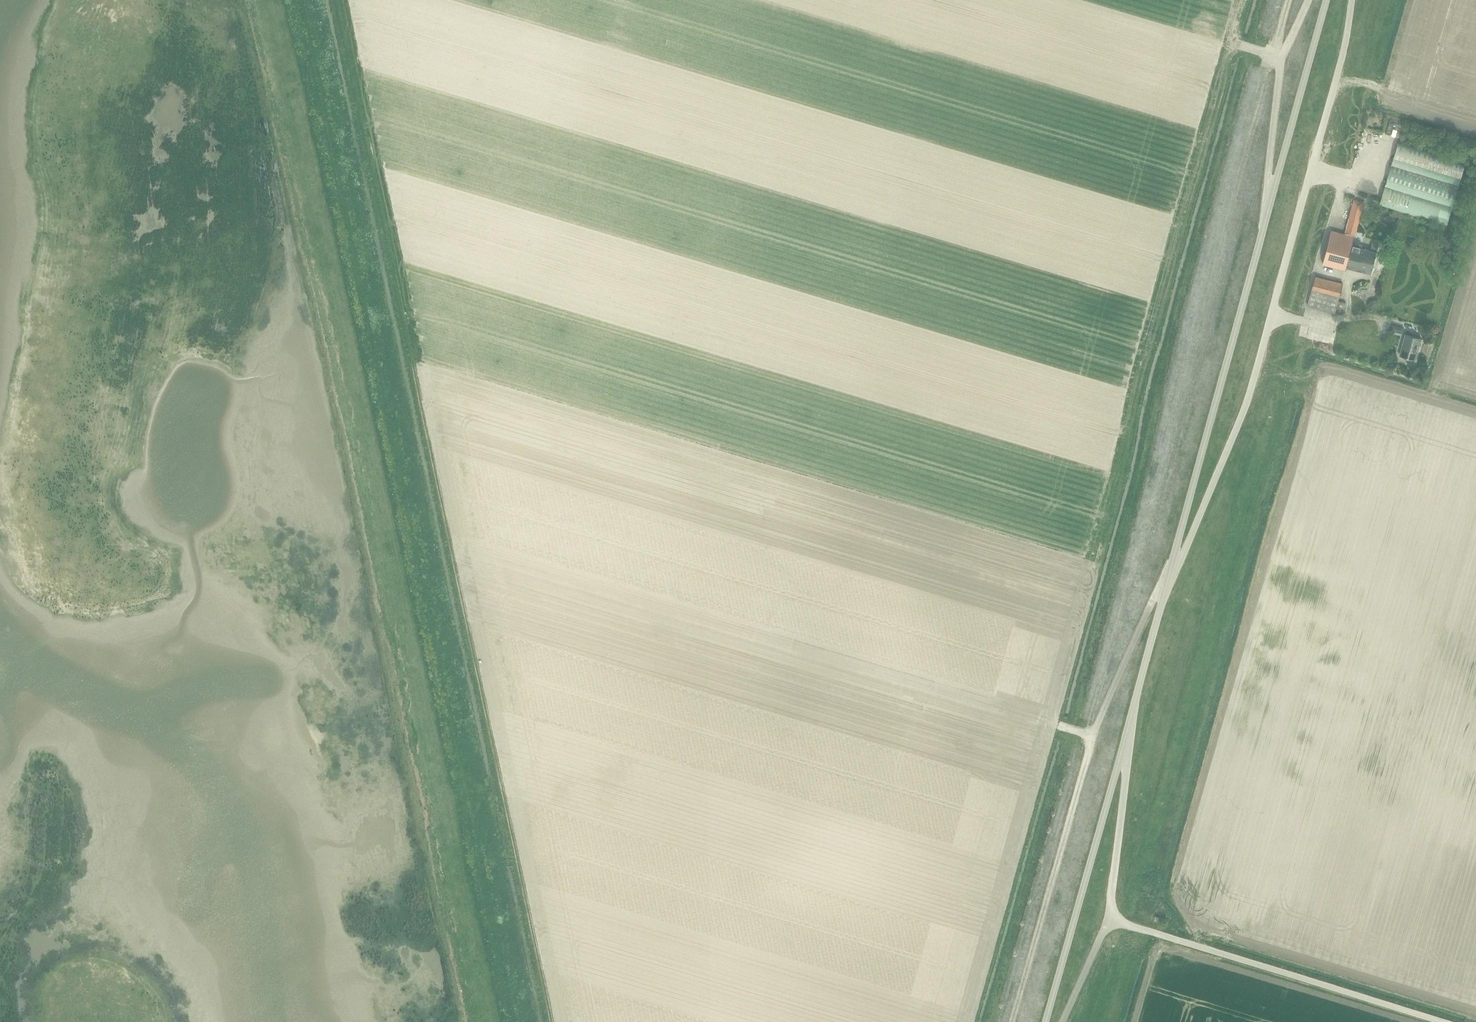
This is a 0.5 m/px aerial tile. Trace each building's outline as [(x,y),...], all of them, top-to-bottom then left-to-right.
[(1398,144),(1379,206),(1447,227),(1466,165),(1398,144)] [(1332,230),(1323,264),(1347,270),(1347,267),(1368,273),(1373,274),(1381,244),(1376,243),(1373,242),(1371,250),(1362,248),(1363,245),(1354,242),(1355,238),(1355,237),(1357,230),(1364,202),(1354,200),(1345,234),(1332,230)] [(1308,306),(1336,313),(1336,312),(1343,314),(1347,302),(1339,300),(1344,283),(1316,276),(1308,306)] [(1416,360),(1422,339),(1406,334),(1400,355),(1416,360)]
